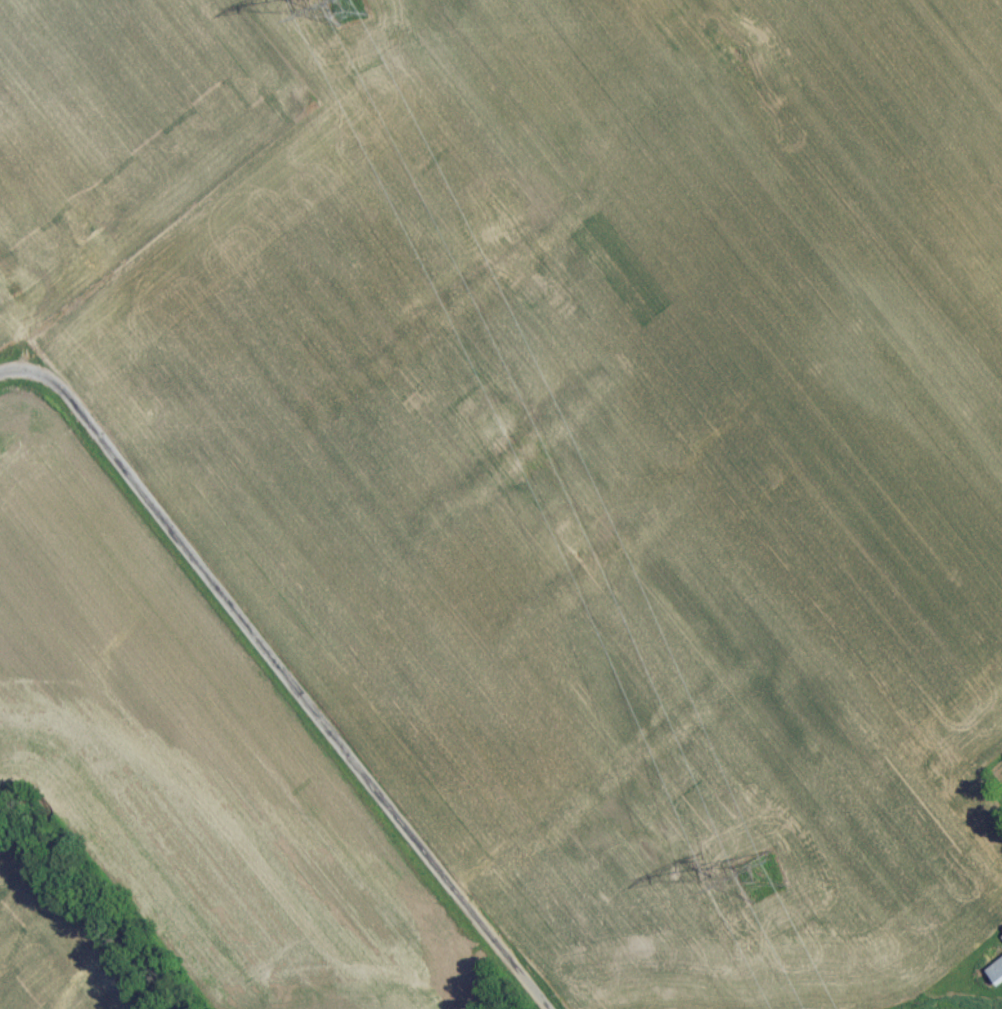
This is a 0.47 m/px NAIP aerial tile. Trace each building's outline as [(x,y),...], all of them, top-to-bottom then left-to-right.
[(996,987),(1001,984),(1001,965),(990,970),(996,987)]
